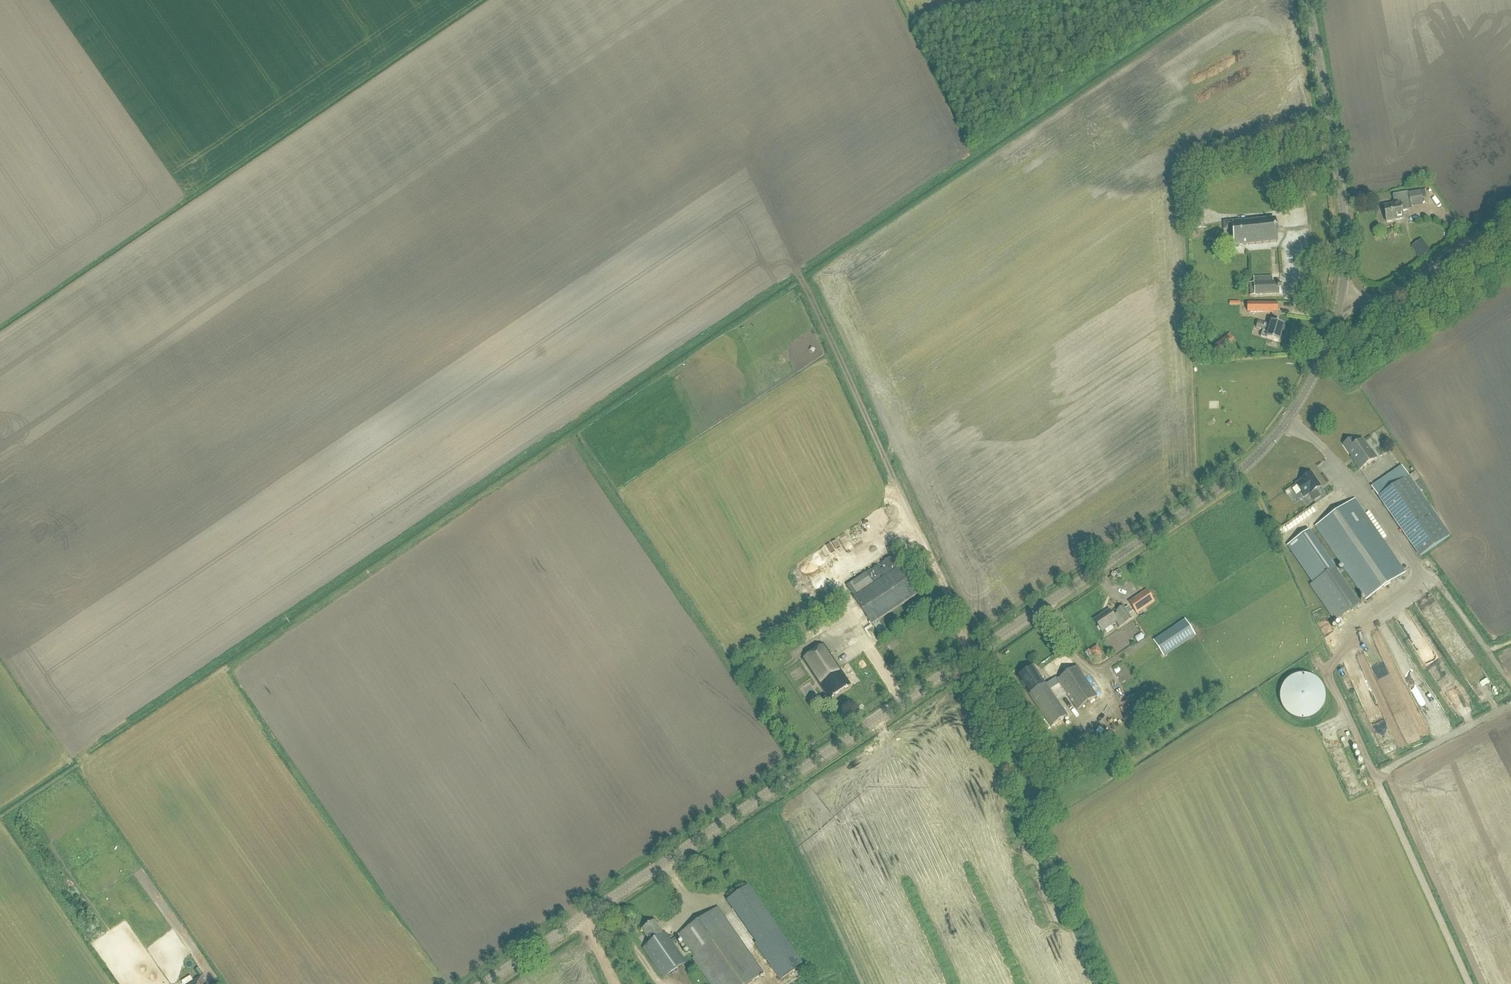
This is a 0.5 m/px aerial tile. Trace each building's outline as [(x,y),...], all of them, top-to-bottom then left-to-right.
[(1423,204),(1421,192),(1409,194),(1410,206),(1423,204)] [(1386,222),(1403,219),(1402,212),(1410,211),(1407,194),(1393,196),(1394,205),(1384,207),(1386,222)] [(1196,231),(1206,230),(1204,215),(1194,216),(1196,231)] [(1276,226),(1275,219),(1242,222),(1242,221),(1224,222),(1225,230),(1235,229),(1236,247),(1278,243),(1277,235),(1279,234),(1279,226),(1276,226)] [(1424,244),(1415,251),(1420,258),(1430,251),(1424,244)] [(1272,282),(1272,276),(1254,278),(1254,283),(1250,283),(1251,296),(1279,294),(1279,290),(1282,290),(1282,286),(1279,286),(1279,281),(1272,282)] [(1279,342),(1283,326),(1270,322),(1269,326),(1257,323),(1255,328),(1267,332),(1265,338),(1279,342)] [(1230,335),(1215,346),(1221,354),(1230,347),(1235,342),(1230,335)] [(1370,451),(1362,439),(1356,444),(1353,440),(1344,446),(1347,450),(1355,461),(1354,462),(1359,470),(1376,458),(1371,450),(1370,451)] [(1420,559),(1451,537),(1423,496),(1430,491),(1416,472),(1379,499),(1420,559)] [(1321,498),(1316,491),(1321,487),(1312,473),(1300,481),(1301,482),(1296,486),(1305,498),(1310,495),(1314,502),(1321,498)] [(1366,600),(1406,573),(1356,500),(1316,528),(1366,600)] [(1335,623),(1361,605),(1337,569),(1310,531),(1287,547),(1313,585),(1310,587),(1335,623)] [(872,626),(922,593),(896,554),(846,588),(872,626)] [(799,580),(808,586),(815,577),(806,571),(799,580)] [(835,590),(842,584),(835,575),(827,581),(835,590)] [(1137,616),(1155,603),(1147,592),(1129,605),(1137,616)] [(1132,620),(1123,607),(1117,612),(1118,614),(1113,617),(1110,611),(1095,621),(1102,632),(1115,623),(1119,629),(1132,620)] [(1309,611),(1313,621),(1323,618),(1319,608),(1309,611)] [(1164,656),(1195,636),(1185,620),(1154,641),(1164,656)] [(1318,623),(1320,631),(1327,629),(1324,621),(1318,623)] [(879,622),(873,626),(880,635),(885,631),(879,622)] [(1439,640),(1446,647),(1455,638),(1448,631),(1439,640)] [(899,641),(902,646),(909,642),(907,637),(899,641)] [(828,702),(851,687),(824,647),(801,663),(828,702)] [(1092,662),(1096,659),(1090,651),(1089,650),(1086,653),(1092,662)] [(1098,697),(1077,667),(1057,680),(1056,678),(1044,686),(1032,668),(1017,678),(1051,728),(1066,718),(1048,692),(1060,684),(1077,711),(1098,697)] [(1303,721),(1305,721),(1307,721),(1308,721),(1310,720),(1312,719),(1314,719),(1315,718),(1317,717),(1318,715),(1320,714),(1321,713),(1322,711),(1323,709),(1324,708),(1324,706),(1325,704),(1325,702),(1325,701),(1326,699),(1325,697),(1325,695),(1325,693),(1324,691),(1324,690),(1323,688),(1322,686),(1321,685),(1320,683),(1318,682),(1317,681),(1315,680),(1314,679),(1312,678),(1310,677),(1308,677),(1307,676),(1305,676),(1303,676),(1301,676),(1299,676),(1297,677),(1296,677),(1294,678),(1292,679),(1291,680),(1289,681),(1288,682),(1286,683),(1285,685),(1284,686),(1283,688),(1282,690),(1281,691),(1281,693),(1281,695),(1280,697),(1280,699),(1280,701),(1281,702),(1281,704),(1281,706),(1282,708),(1283,709),(1284,711),(1285,713),(1286,714),(1288,715),(1289,717),(1291,718),(1292,719),(1294,719),(1296,720),(1297,721),(1299,721),(1301,721),(1303,721)] [(1108,718),(1104,722),(1100,717),(1097,720),(1106,729),(1113,723),(1108,718)] [(804,963),(750,886),(727,902),(782,979),(804,963)] [(717,908),(679,935),(680,937),(672,942),(666,933),(664,934),(655,922),(643,930),(652,943),(643,949),(664,979),(686,964),(672,943),(681,938),(713,983),(749,983),(763,975),(717,908)]
